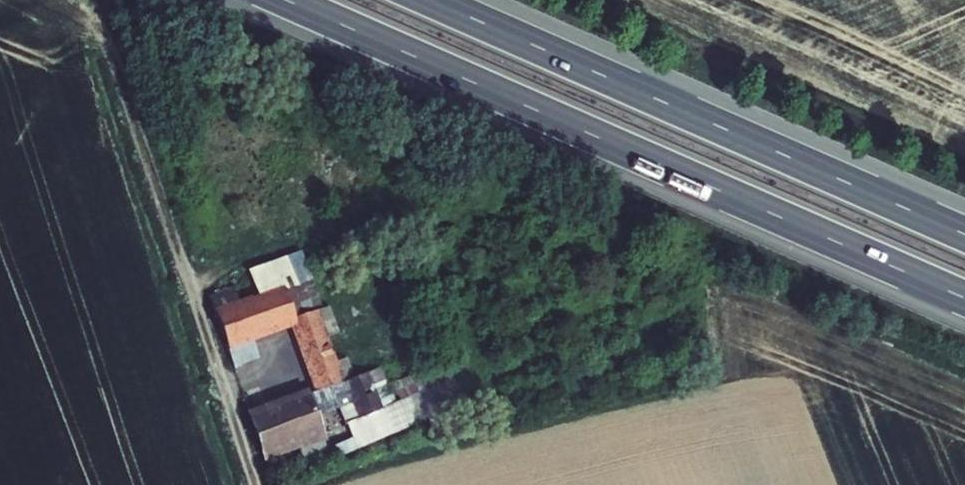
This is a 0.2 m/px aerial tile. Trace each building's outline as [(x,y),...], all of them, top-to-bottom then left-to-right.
[(231,308),(224,290),(202,296),(218,343),(288,321),(316,389),(330,384),(306,313),(303,315),(293,288),(276,294),(270,279),(247,287),(252,300),(231,308)] [(385,382),(379,366),(333,383),(356,445),(463,406),(446,360),(385,382)] [(301,396),(242,415),(255,455),(289,446),(293,454),(316,446),(301,396)]
